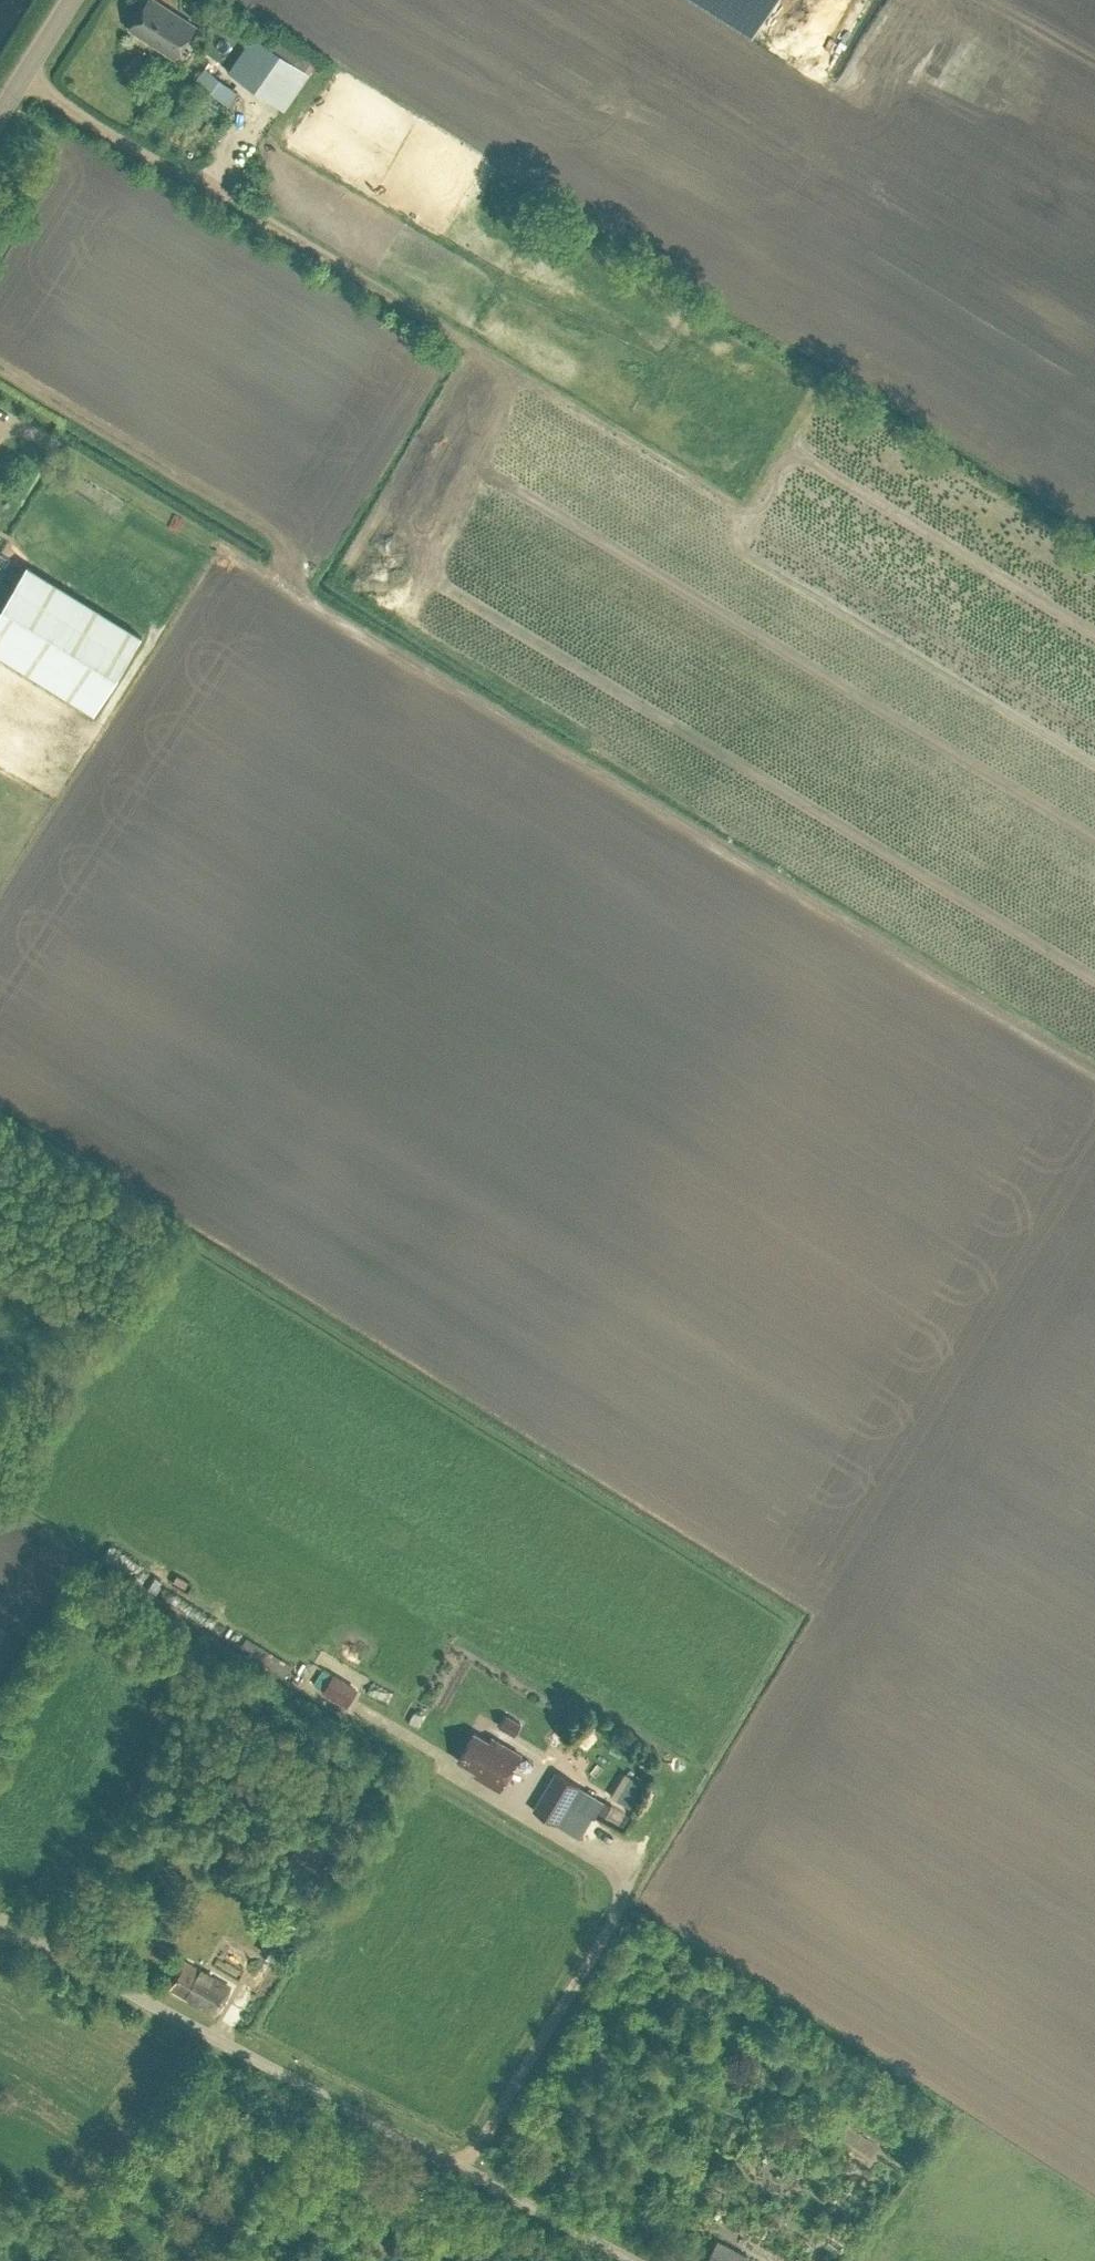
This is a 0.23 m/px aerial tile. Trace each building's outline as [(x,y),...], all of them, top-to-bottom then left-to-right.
[(193,24),(157,0),(146,0),(130,26),(174,54),(193,24)] [(752,32),(772,0),(701,0),(752,32)] [(313,57),(278,33),(270,44),(256,35),(232,70),(280,104),(313,57)] [(142,634),(66,587),(27,562),(0,607),(0,652),(19,664),(94,710),(142,634)] [(346,1702),(356,1686),(333,1672),(324,1687),(346,1702)] [(514,1733),(521,1721),(506,1713),(499,1725),(514,1733)] [(490,1740),(474,1731),(459,1758),(478,1769),(475,1774),(499,1788),(520,1753),(492,1736),(490,1740)] [(569,1802),(592,1816),(602,1799),(556,1771),(533,1808),(556,1822),(569,1802)] [(626,1772),(611,1796),(631,1808),(645,1784),(626,1772)] [(579,1836),(592,1816),(569,1802),(556,1822),(579,1836)] [(214,2014),(231,1985),(186,1960),(171,1986),(188,1996),(187,1998),(214,2014)] [(834,2226),(827,2234),(838,2242),(844,2234),(834,2226)] [(743,2258),(745,2255),(719,2240),(707,2260),(748,2260),(743,2258)]
